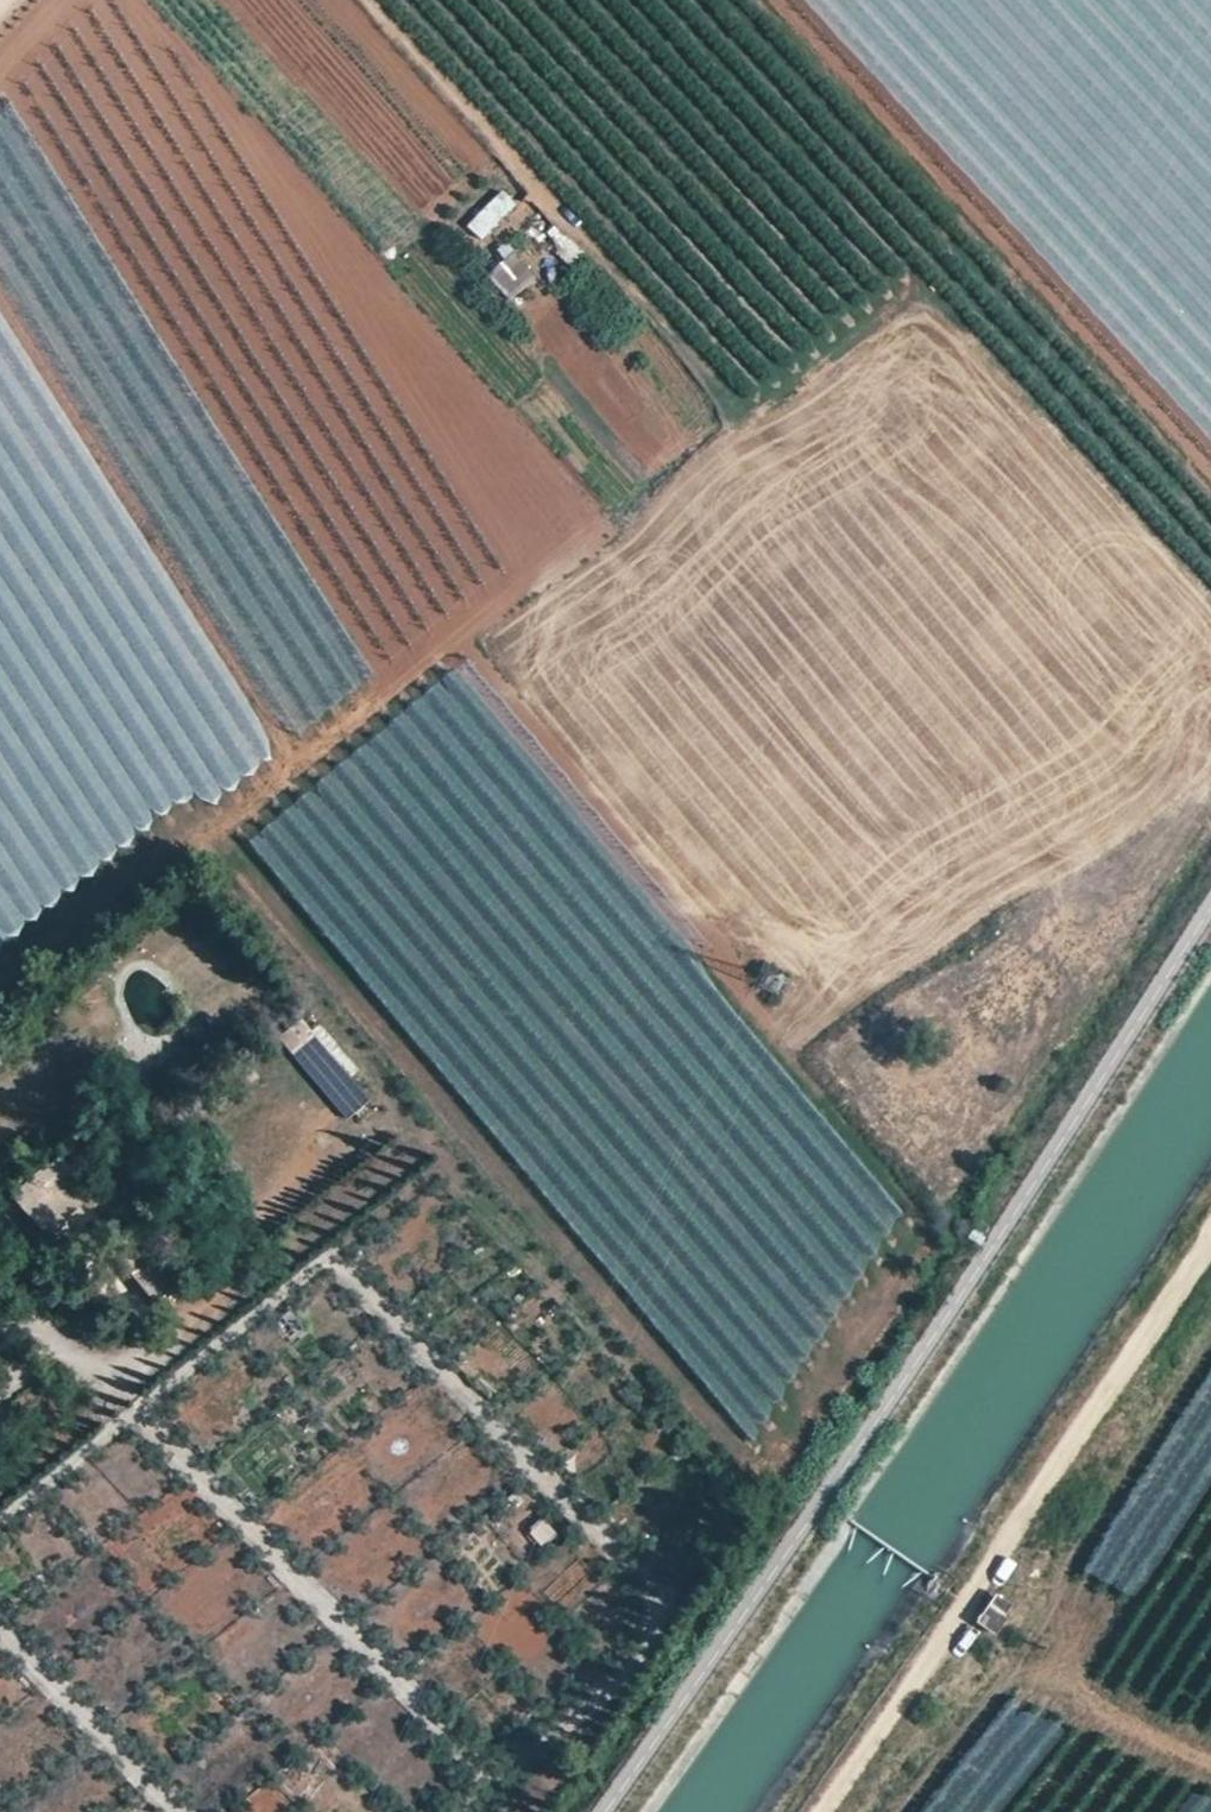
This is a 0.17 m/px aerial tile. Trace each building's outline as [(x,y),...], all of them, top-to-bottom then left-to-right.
[(502,180),(451,226),(474,251),(525,205),(502,180)] [(510,245),(483,272),(510,299),(537,272),(510,245)] [(345,1121),(370,1103),(319,1035),(294,1053),(345,1121)] [(51,1193),(30,1209),(52,1237),(87,1209),(51,1165),(38,1177),(51,1193)] [(124,1208),(95,1232),(150,1302),(187,1272),(164,1244),(158,1250),(124,1208)] [(1018,1604),(996,1590),(975,1624),(998,1637),(1018,1604)]
